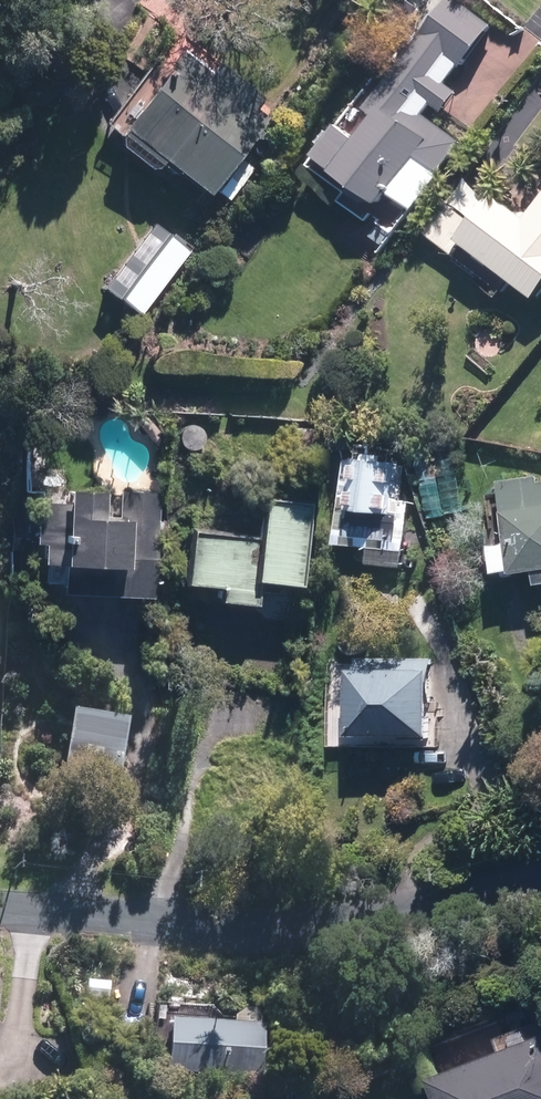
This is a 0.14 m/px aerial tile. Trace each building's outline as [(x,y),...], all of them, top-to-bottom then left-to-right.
[(382,206),(418,157),(442,174),(465,142),(425,113),(432,104),(445,113),(459,92),(448,83),(460,66),(462,69),(494,24),(461,0),(448,0),(351,134),(340,126),(317,157),(323,161),(317,170),(343,190),(349,181),(382,206)] [(118,128),(205,195),(212,187),(228,200),(253,168),(236,156),(265,117),(254,109),(261,99),(214,63),(206,73),(177,50),(118,128)] [(538,300),(540,297),(540,200),(527,218),(497,195),(474,224),(446,201),(423,231),(455,256),(465,243),(538,300)] [(167,234),(116,300),(137,316),(187,250),(167,234)] [(345,479),(343,492),(338,545),(371,549),(370,564),(404,568),(411,500),(395,499),(398,464),(373,461),(374,446),(359,444),(358,459),(347,458),(345,479)] [(478,449),(417,461),(429,521),(490,509),(478,449)] [(339,491),(343,492),(345,479),(334,478),(336,469),(327,468),(328,463),(322,462),(317,510),(324,511),(324,508),(337,509),(339,491)] [(501,482),(511,544),(494,547),(498,575),(515,573),(516,576),(540,572),(540,476),(501,482)] [(58,595),(150,599),(154,492),(117,489),(116,516),(97,515),(98,492),(63,490),(62,503),(34,502),(32,545),(41,545),(40,566),(46,566),(45,584),(59,584),(58,595)] [(297,587),(306,503),(261,498),(256,538),(190,532),(184,586),(219,589),(217,602),(253,606),(256,583),(297,587)] [(353,738),(434,739),(434,659),(359,658),(358,671),(354,671),(353,738)] [(68,715),(58,778),(113,787),(123,724),(68,715)] [(107,997),(109,979),(86,977),(85,995),(107,997)] [(263,1020),(168,1014),(165,1068),(259,1075),(263,1020)] [(445,1098),(540,1098),(540,1029),(435,1070),(445,1098)]
